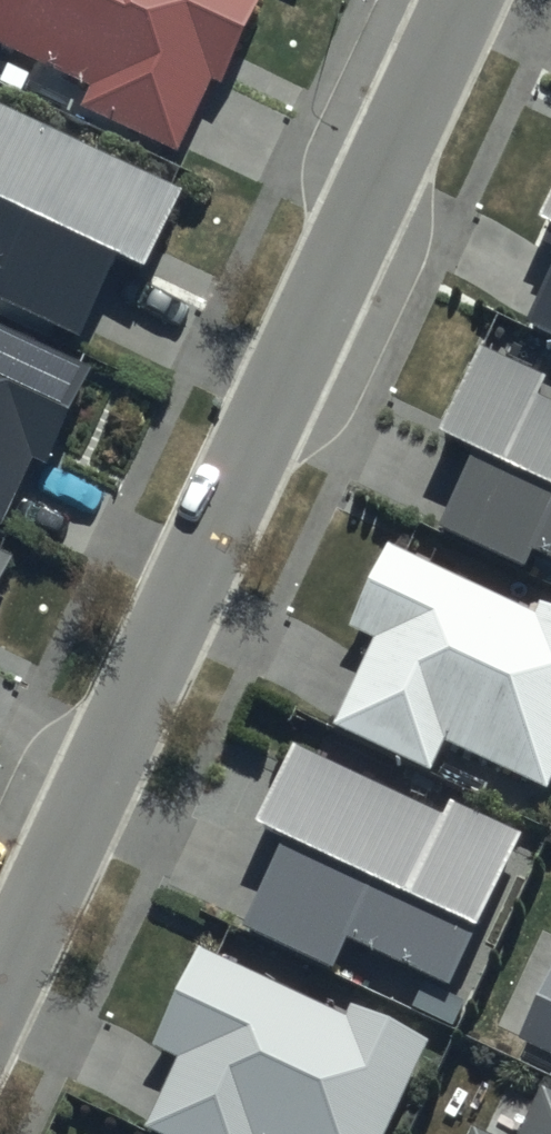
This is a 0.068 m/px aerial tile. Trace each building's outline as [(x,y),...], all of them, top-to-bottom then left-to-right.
[(91,84),(82,104),(175,146),(208,73),(222,80),(259,0),(0,0),(0,43),(91,84)] [(0,103),(0,300),(81,337),(118,256),(148,270),(186,188),(0,103)] [(539,216),(550,221),(550,190),(539,216)] [(529,321),(550,331),(550,275),(529,321)] [(2,522),(32,456),(49,464),(95,364),(0,322),(0,522),(2,522)] [(481,345),(440,431),(476,448),(439,526),(524,566),(533,548),(550,556),(550,401),(537,395),(546,376),(481,345)] [(387,541),(349,623),(374,635),(332,724),(430,770),(445,738),(546,786),(550,775),(550,606),(538,600),(533,610),(387,541)] [(14,552),(0,546),(0,582),(14,552)] [(441,810),(292,740),(253,820),(284,835),(243,922),(330,963),(345,931),(448,980),(520,831),(447,796),(441,810)] [(198,944),(151,1044),(176,1056),(143,1126),(160,1133),(382,1133),(426,1040),(349,1004),(345,1013),(198,944)] [(516,1038),(550,1054),(550,963),(516,1038)] [(543,1090),(522,1133),(550,1133),(550,1094),(543,1090)] [(469,1124),(465,1133),(491,1133),(469,1124)]
